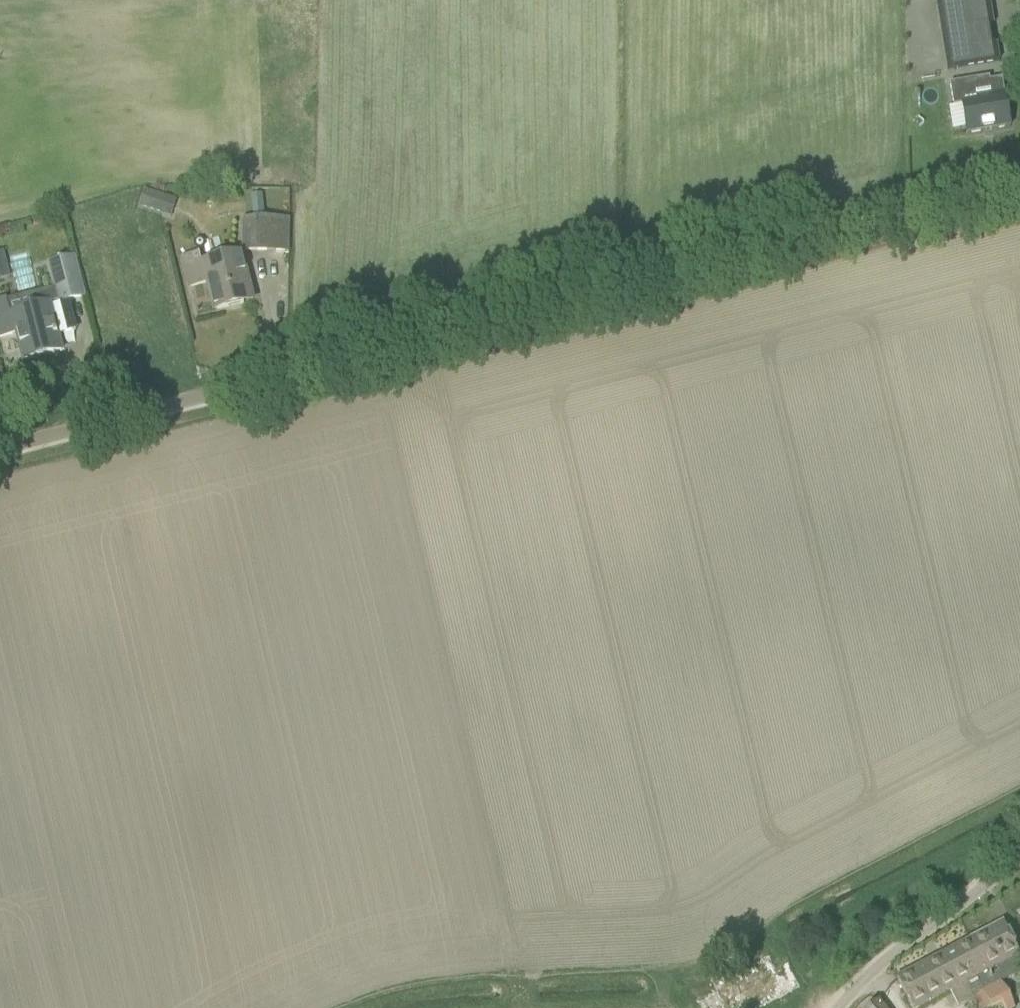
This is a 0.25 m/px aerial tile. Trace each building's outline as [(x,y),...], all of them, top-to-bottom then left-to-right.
[(947,71),(963,68),(999,62),(996,44),(994,44),(991,45),(991,43),(988,28),(988,27),(991,26),(993,26),(991,16),(989,0),(936,0),(947,71)] [(978,79),(949,84),(953,107),(962,106),(966,135),(1010,127),(1002,79),(987,82),(978,83),(978,79)] [(170,215),(175,198),(144,189),(139,206),(170,215)] [(290,218),(288,218),(242,217),(241,251),(289,252),(290,218)] [(197,256),(183,260),(190,287),(207,283),(215,311),(243,303),(238,284),(247,282),(240,254),(199,264),(197,256)] [(59,303),(83,297),(73,258),(49,264),(59,303)] [(8,315),(5,301),(0,302),(0,338),(17,333),(24,361),(61,352),(49,304),(8,315)] [(970,940),(987,971),(975,977),(983,993),(991,1007),(1008,998),(1000,984),(1019,973),(1019,958),(1019,956),(1019,955),(1019,953),(1004,922),(970,940)] [(896,979),(897,980),(912,1007),(919,1007),(949,992),(964,984),(972,999),(973,999),(973,998),(983,993),(975,977),(987,971),(970,940),(897,978),(896,979)]
